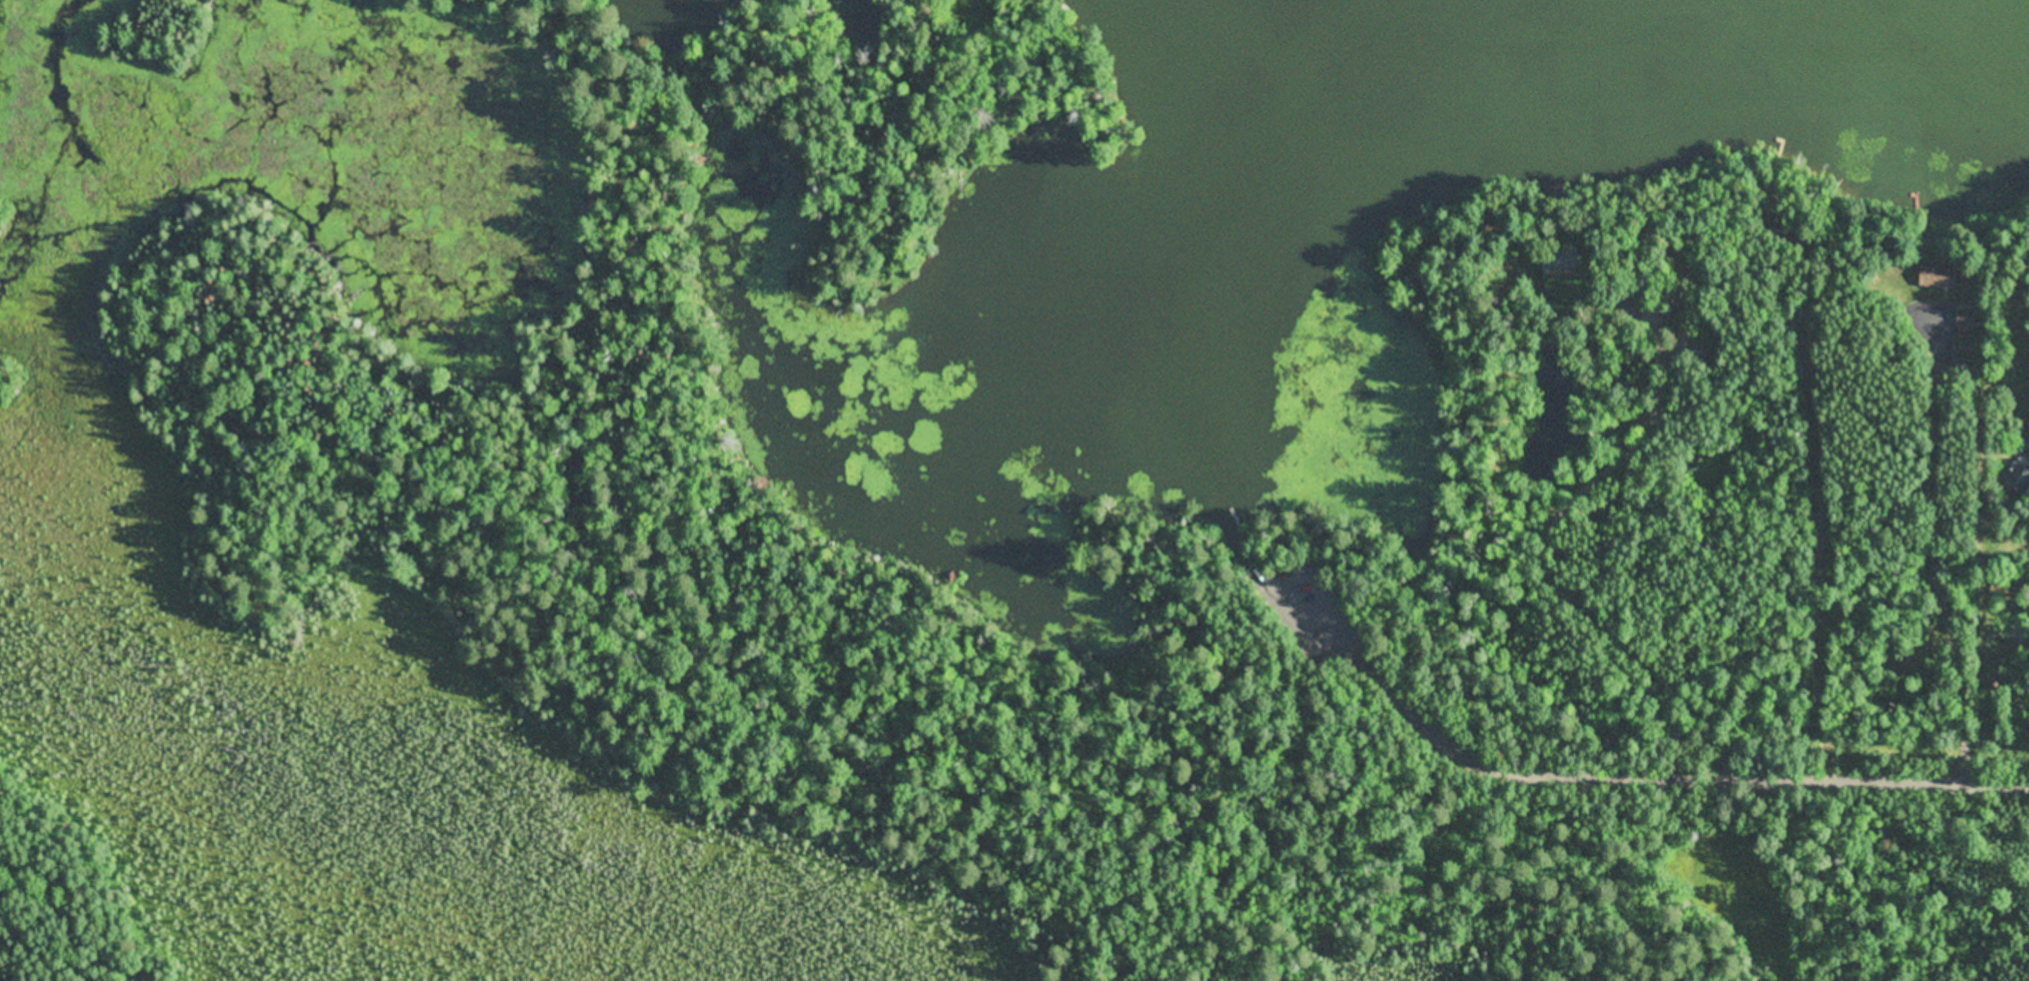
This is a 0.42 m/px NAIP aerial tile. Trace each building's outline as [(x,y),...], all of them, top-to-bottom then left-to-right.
[(1578,266),(1543,270),(1541,251),(1574,247),(1579,246),(1581,265),(1578,266)] [(1954,286),(1920,287),(1919,269),(1953,269),(1954,286)] [(1976,336),(1958,336),(1958,312),(1976,312),(1976,336)] [(1974,351),(1970,370),(1950,366),(1954,347),(1974,351)] [(1708,357),(1706,363),(1692,357),(1695,351),(1708,357)] [(2020,455),(2028,459),(2028,491),(2026,497),(2005,487),(2008,480),(2020,455)]
